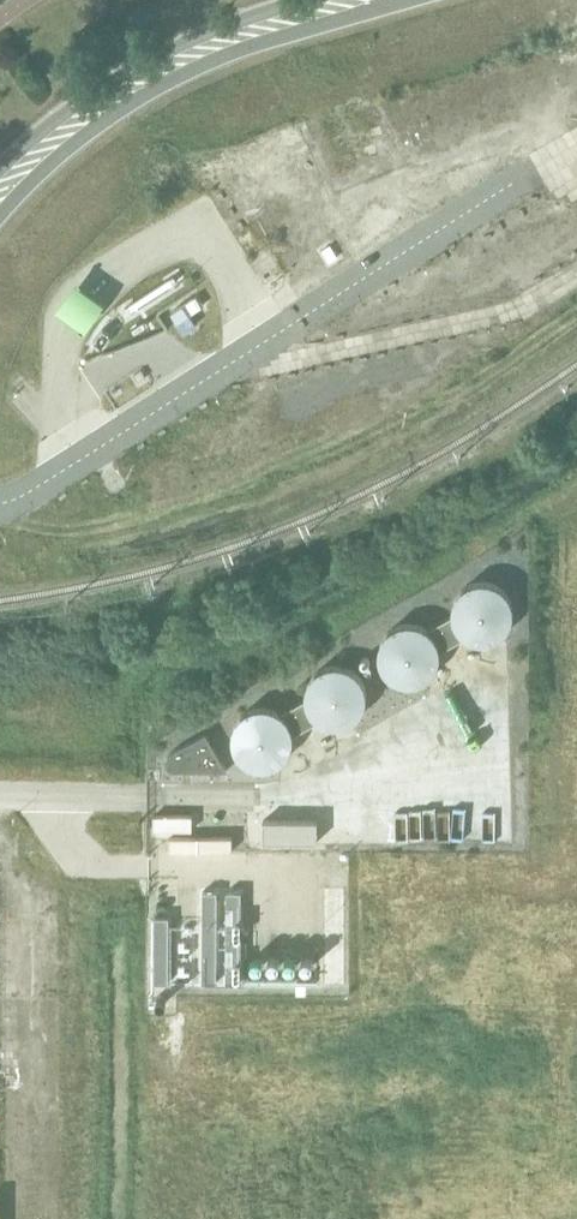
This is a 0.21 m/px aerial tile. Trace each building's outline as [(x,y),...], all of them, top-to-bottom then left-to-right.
[(105,304),(75,282),(54,311),(84,333),(105,304)] [(177,289),(165,298),(173,310),(171,311),(183,331),(194,323),(188,313),(200,305),(194,295),(185,301),(177,289)] [(452,611),(452,614),(452,616),(453,619),(454,622),(455,625),(456,627),(458,630),(460,632),(462,634),(463,635),(464,636),(466,637),(468,639),(471,640),(473,641),(476,642),(479,642),(482,642),(485,642),(488,642),(491,641),(493,640),(496,639),(499,638),(501,636),(505,633),(506,631),(508,628),(510,626),(511,623),(512,620),(513,617),(513,614),(513,611),(513,608),(512,605),(512,602),(510,599),(509,596),(507,594),(505,591),(503,589),(500,586),(497,585),(494,583),(491,582),(488,582),(485,581),(482,581),(479,581),(476,582),(473,582),(469,584),(466,586),(464,587),(462,589),(459,592),(458,594),(456,597),(455,599),(453,602),(453,605),(452,608),(452,611)] [(453,619),(452,616),(452,614),(427,628),(430,630),(431,631),(433,633),(435,636),(436,639),(438,641),(439,644),(439,647),(440,650),(464,636),(463,635),(462,634),(460,632),(458,630),(456,627),(455,625),(454,622),(453,619)] [(440,653),(440,650),(439,647),(439,644),(438,641),(436,639),(435,636),(433,633),(431,631),(430,630),(427,628),(425,627),(422,625),(419,624),(415,623),(412,622),(409,622),(406,622),(403,623),(400,624),(397,625),(394,626),(392,628),(389,630),(387,632),(385,634),(383,636),(382,639),(381,642),(380,645),(379,648),(379,651),(378,654),(379,657),(379,660),(380,663),(381,666),(382,668),(384,671),(385,672),(388,675),(390,677),(393,679),(395,680),(398,682),(401,683),(403,683),(408,684),(411,684),(414,684),(417,683),(420,682),(423,681),(425,679),(428,678),(430,676),(432,673),(434,671),(436,668),(437,666),(438,663),(439,660),(440,657),(440,653)] [(361,663),(361,664),(362,665),(363,666),(365,666),(366,666),(368,665),(369,664),(370,664),(370,663),(370,662),(370,661),(370,659),(369,658),(368,657),(367,657),(366,656),(364,657),(363,657),(362,658),(361,659),(361,660),(360,662),(361,663)] [(367,694),(366,691),(366,688),(365,685),(364,682),(363,681),(361,678),(360,676),(357,674),(355,671),(353,670),(350,668),(347,667),(345,666),(342,665),(339,665),(337,665),(334,665),(331,665),(328,666),(325,667),(322,668),(320,669),(317,671),(314,674),(312,677),(310,679),(309,682),(308,684),(307,687),(306,690),(306,693),(306,696),(306,698),(306,699),(306,701),(306,702),(307,704),(308,706),(308,708),(309,709),(310,710),(310,712),(311,713),(312,714),(313,715),(314,716),(315,717),(317,719),(318,720),(319,721),(322,722),(324,724),(327,724),(330,725),(333,726),(336,726),(339,726),(342,725),(345,724),(348,723),(351,722),(353,720),(356,719),(358,717),(360,714),(362,712),(363,709),(364,707),(365,704),(366,700),(367,697),(367,694)] [(306,699),(306,698),(280,712),(282,713),(283,714),(284,715),(285,716),(286,717),(287,718),(288,719),(289,722),(291,725),(292,728),(293,731),(293,734),(318,720),(317,719),(315,717),(314,716),(313,715),(312,714),(311,713),(310,712),(310,710),(309,709),(308,708),(308,706),(307,704),(306,702),(306,701),(306,699)] [(293,737),(293,734),(293,731),(292,728),(291,725),(289,722),(288,719),(287,718),(286,717),(285,716),(284,715),(283,714),(282,713),(280,712),(279,711),(277,710),(274,708),(271,707),(268,707),(265,706),(260,706),(257,707),(254,707),(252,708),(249,710),(246,711),(244,713),(240,716),(238,718),(237,721),(235,723),(234,726),(233,729),(232,732),(232,735),(232,738),(232,741),(233,744),(234,747),(235,750),(236,753),(238,755),(240,758),(242,760),(244,762),(247,763),(250,765),(254,766),(257,767),(260,767),(263,768),(266,768),(270,767),(273,766),(277,764),(279,763),(282,761),(284,759),(286,757),(288,754),(290,751),(291,749),(292,746),(293,743),(293,740),(293,737)] [(227,769),(206,732),(171,751),(170,752),(168,753),(167,755),(166,756),(166,757),(165,758),(165,759),(165,760),(165,762),(166,763),(167,765),(168,767),(170,768),(171,768),(173,769),(227,769)] [(152,814),(152,829),(190,829),(190,815),(152,814)] [(316,820),(262,820),(262,841),(316,841),(316,820)] [(232,836),(169,836),(169,837),(169,851),(232,851),(232,850),(232,836)] [(202,981),(201,982),(216,982),(217,891),(202,890),(202,981)] [(241,891),(226,891),(225,982),(240,982),(241,891)] [(168,916),(154,916),(154,982),(168,982),(168,981),(168,916)]
